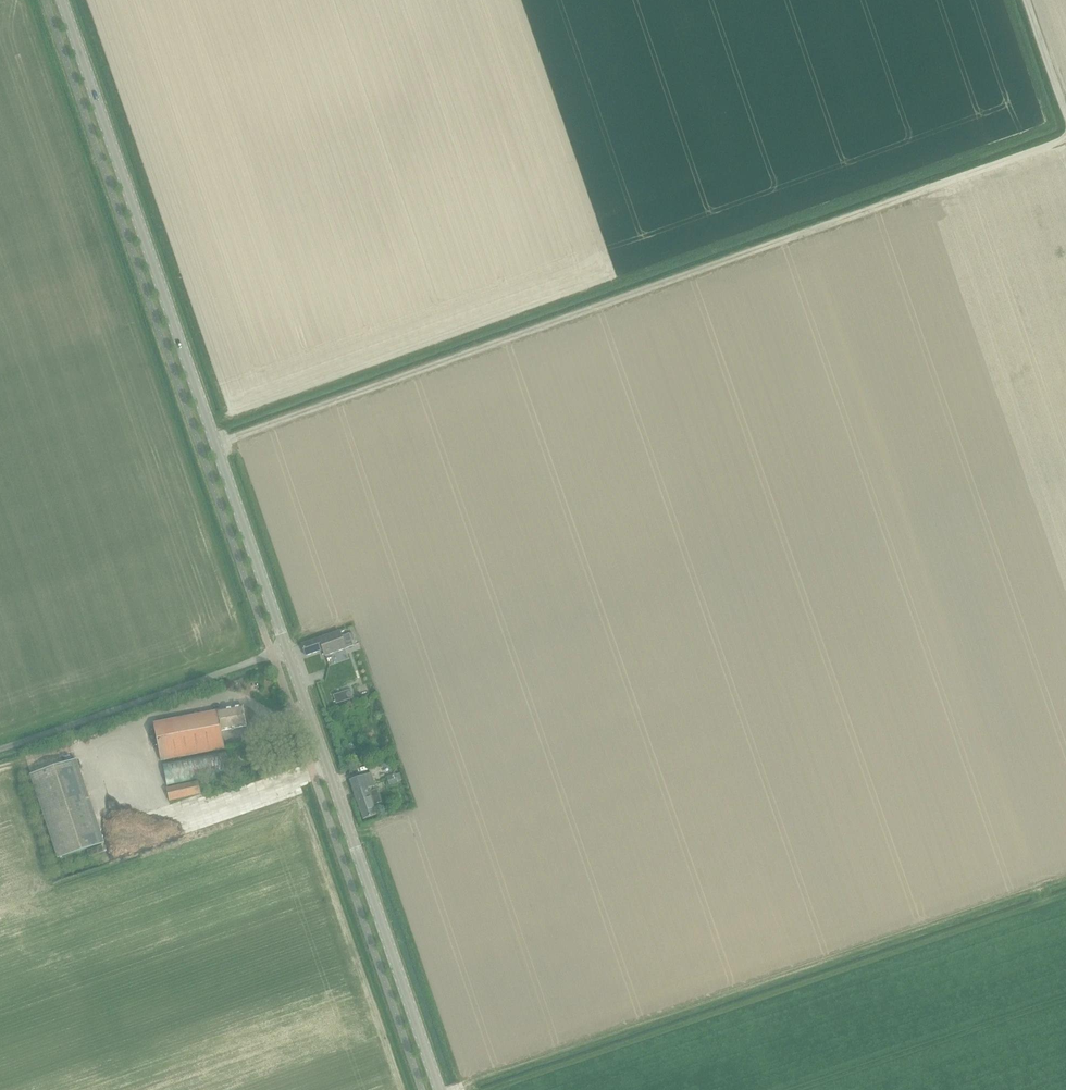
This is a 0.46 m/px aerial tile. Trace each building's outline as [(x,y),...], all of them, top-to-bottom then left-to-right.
[(306,656),(316,652),(323,650),(325,656),(353,646),(358,644),(353,632),(349,634),(341,637),(339,631),(302,645),(306,656)] [(342,692),(334,695),(337,704),(345,701),(342,692)] [(222,731),(247,727),(243,707),(217,712),(217,711),(153,724),(161,761),(225,749),(222,731)] [(226,752),(163,765),(167,785),(230,772),(226,752)] [(32,775),(59,858),(104,843),(76,760),(32,775)] [(363,820),(374,816),(377,815),(373,805),(381,802),(377,789),(370,792),(370,791),(372,790),(371,788),(378,785),(376,779),(373,780),(371,773),(350,780),(363,820)] [(389,786),(398,783),(397,782),(402,780),(400,774),(395,776),(394,774),(386,777),(389,786)] [(169,801),(201,794),(198,782),(166,789),(169,801)] [(107,850),(109,857),(123,851),(120,845),(107,850)]
